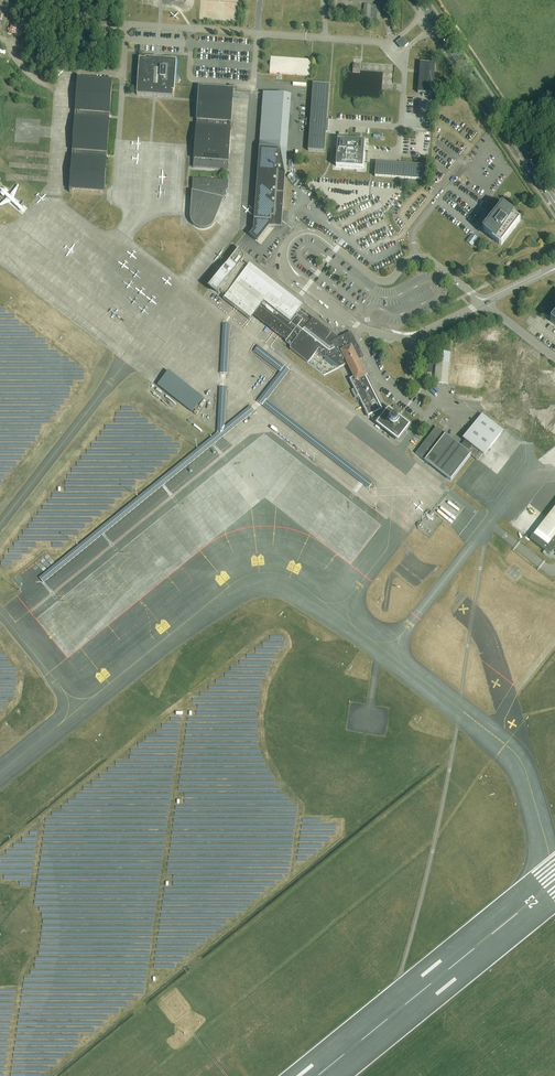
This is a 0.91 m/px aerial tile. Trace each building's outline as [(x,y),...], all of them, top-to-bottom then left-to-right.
[(380,21),(381,6),(364,5),(363,20),(380,21)] [(403,37),(396,43),(402,50),(408,44),(403,37)] [(175,74),(175,61),(173,61),(159,60),(142,59),(139,58),(137,87),(136,95),(173,97),(174,86),(175,74)] [(271,58),(270,73),(277,74),(279,74),(310,76),(311,60),(271,58)] [(433,94),(435,64),(420,63),(418,93),(433,94)] [(112,86),(113,81),(80,79),(81,76),(78,76),(70,192),(72,193),(72,190),(104,192),(107,158),(107,155),(110,119),(110,116),(112,86)] [(326,132),(330,85),(313,84),(308,151),(325,152),(326,132)] [(229,160),(230,143),(233,92),(234,87),(231,87),(231,89),(199,87),(198,99),(195,153),(194,153),(193,167),(228,170),(229,160)] [(281,227),(284,179),(286,150),(279,149),(280,137),(288,130),(291,94),(263,93),(263,98),(254,218),(254,231),(250,236),(257,242),(261,237),(270,227),(281,227)] [(338,139),(336,167),(363,169),(365,141),(338,139)] [(423,165),(376,162),(375,177),(422,181),(423,165)] [(214,222),(228,190),(229,181),(193,179),(190,216),(190,217),(191,218),(191,219),(191,221),(192,222),(193,224),(194,225),(195,226),(196,227),(197,228),(198,228),(199,228),(201,229),(202,229),(204,229),(205,229),(207,228),(208,228),(209,228),(211,227),(212,225),(213,224),(214,223),(214,222)] [(501,245),(520,220),(502,207),(496,214),(484,231),(501,245)] [(470,236),(466,241),(472,246),(478,238),(472,234),(470,236)] [(358,361),(364,358),(351,332),(333,340),(329,336),(332,333),(312,318),(310,321),(299,311),(302,308),(293,301),(294,300),(286,294),(285,295),(279,289),(279,288),(271,282),(270,283),(267,280),(268,279),(258,272),(257,273),(249,266),(248,267),(241,262),(243,260),(243,259),(244,258),(244,257),(243,256),(239,249),(237,251),(232,258),(210,286),(209,288),(216,294),(220,290),(227,295),(223,299),(235,309),(250,320),(253,316),(276,333),(286,341),(286,342),(291,346),(291,350),(308,363),(317,352),(324,357),(325,357),(339,368),(343,366),(348,364),(349,365),(358,361)] [(448,384),(451,353),(437,351),(434,383),(448,384)] [(349,379),(354,389),(352,391),(356,398),(358,397),(368,417),(370,416),(372,418),(377,423),(398,440),(410,425),(389,409),(384,414),(382,413),(381,410),(383,409),(364,373),(358,361),(349,365),(354,376),(349,379)] [(192,412),(203,398),(169,371),(157,385),(192,412)] [(465,441),(461,446),(471,454),(478,459),(485,450),(487,452),(503,431),(482,414),(463,439),(465,441)] [(471,454),(461,446),(436,427),(424,442),(416,453),(451,481),(471,454)] [(530,539),(552,556),(554,552),(554,507),(554,508),(551,513),(530,539)]
